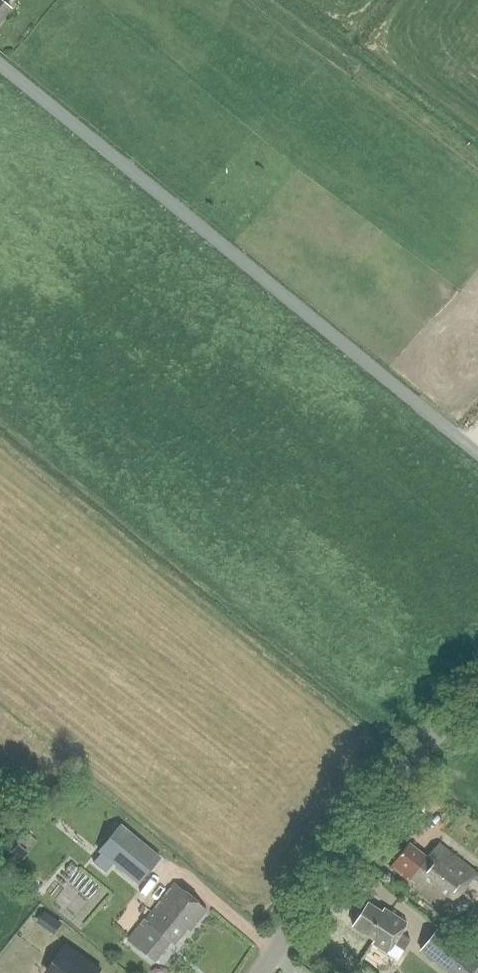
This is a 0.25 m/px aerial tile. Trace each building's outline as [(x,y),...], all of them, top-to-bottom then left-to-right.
[(11,10),(0,1),(0,23),(11,10)] [(162,856),(121,822),(97,851),(137,885),(162,856)] [(446,912),(476,874),(437,844),(427,858),(407,843),(389,868),(446,912)] [(408,888),(399,881),(394,889),(403,895),(408,888)] [(190,931),(206,910),(174,883),(142,926),(140,924),(128,939),(154,961),(170,943),(173,945),(186,929),(190,931)] [(409,938),(401,933),(407,924),(383,909),(381,912),(367,903),(352,927),(374,940),(371,944),(388,954),(394,944),(402,949),(409,938)] [(436,930),(420,951),(448,972),(477,972),(477,963),(436,930)] [(44,972),(45,972),(98,972),(101,969),(65,943),(44,972)]
